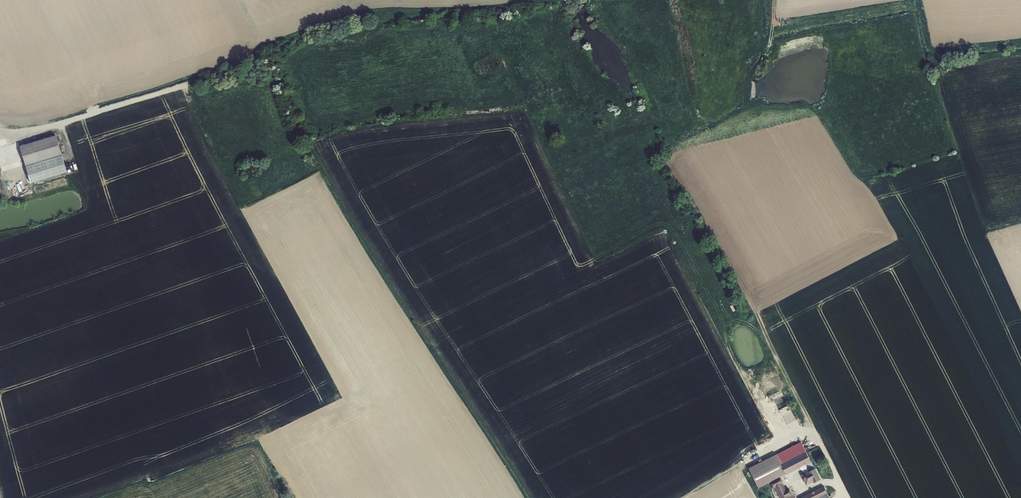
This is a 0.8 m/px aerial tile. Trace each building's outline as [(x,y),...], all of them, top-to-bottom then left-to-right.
[(19,147),(30,184),(67,173),(56,136),(19,147)] [(794,446),(748,468),(759,488),(771,482),(780,477),(811,462),(801,442),(794,446)] [(811,462),(799,468),(801,470),(803,470),(804,473),(815,468),(811,462)] [(821,479),(815,468),(804,473),(801,475),(806,485),(813,482),(814,483),(821,479)] [(789,488),(786,490),(783,484),(782,482),(783,481),(781,478),(771,483),(772,486),(773,486),(774,488),(775,488),(780,497),(794,497),(789,488)] [(827,493),(824,486),(800,497),(817,497),(827,493)]
